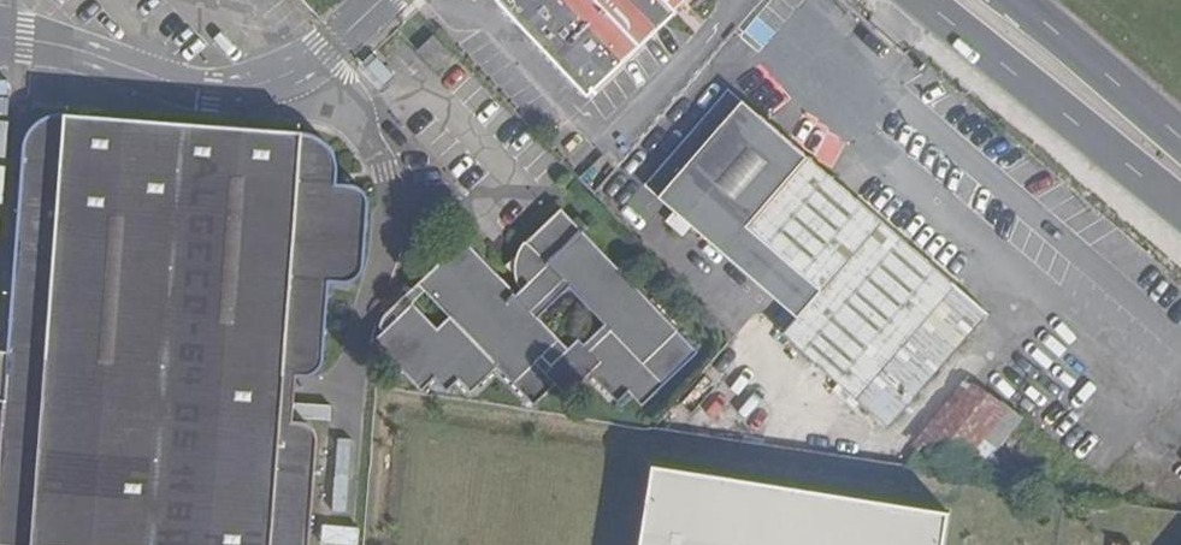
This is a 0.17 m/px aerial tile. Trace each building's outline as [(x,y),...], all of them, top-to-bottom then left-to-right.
[(489,1),(579,95),(668,11),(658,0),(490,0),(489,1)] [(444,49),(426,30),(411,44),(429,63),(444,49)] [(643,191),(657,203),(739,107),(725,96),(643,191)] [(712,251),(734,224),(794,154),(739,107),(679,177),(657,203),(710,252),(712,251)] [(804,113),(789,140),(814,154),(829,127),(804,113)] [(0,428),(0,544),(304,544),(312,451),(312,445),(310,441),(305,436),(300,433),(296,433),(288,432),(292,386),(300,386),(306,386),(311,384),(315,381),(318,377),(319,373),(320,370),(328,292),(342,294),(347,293),(350,292),(353,290),(357,287),(359,284),(361,280),(361,277),(366,216),(366,212),(364,207),(362,203),(360,200),(357,198),(354,197),(349,195),(334,195),(335,186),(336,182),(335,174),(332,166),(330,161),(326,157),(323,153),(318,150),(313,147),(308,144),(305,144),(300,143),(64,119),(53,120),(48,121),(40,124),(36,127),(31,131),(28,135),(25,140),(22,147),(21,155),(0,428)] [(898,242),(794,154),(734,224),(712,251),(710,252),(783,320),(770,335),(797,358),(898,242)] [(514,251),(511,257),(511,264),(511,271),(514,278),(519,284),(510,293),(460,240),(416,281),(446,314),(433,326),(409,300),(370,337),(417,387),(428,376),(440,388),(451,377),(464,390),(491,365),(527,403),(549,383),(560,395),(585,372),(611,401),(622,391),(635,405),(691,353),(556,208),(518,244),(514,251)] [(949,284),(898,242),(797,358),(849,401),(949,284)] [(949,284),(849,401),(887,433),(987,317),(949,284)] [(923,433),(983,469),(1018,411),(959,375),(923,433)] [(941,510),(642,459),(629,544),(936,544),(941,510)]
